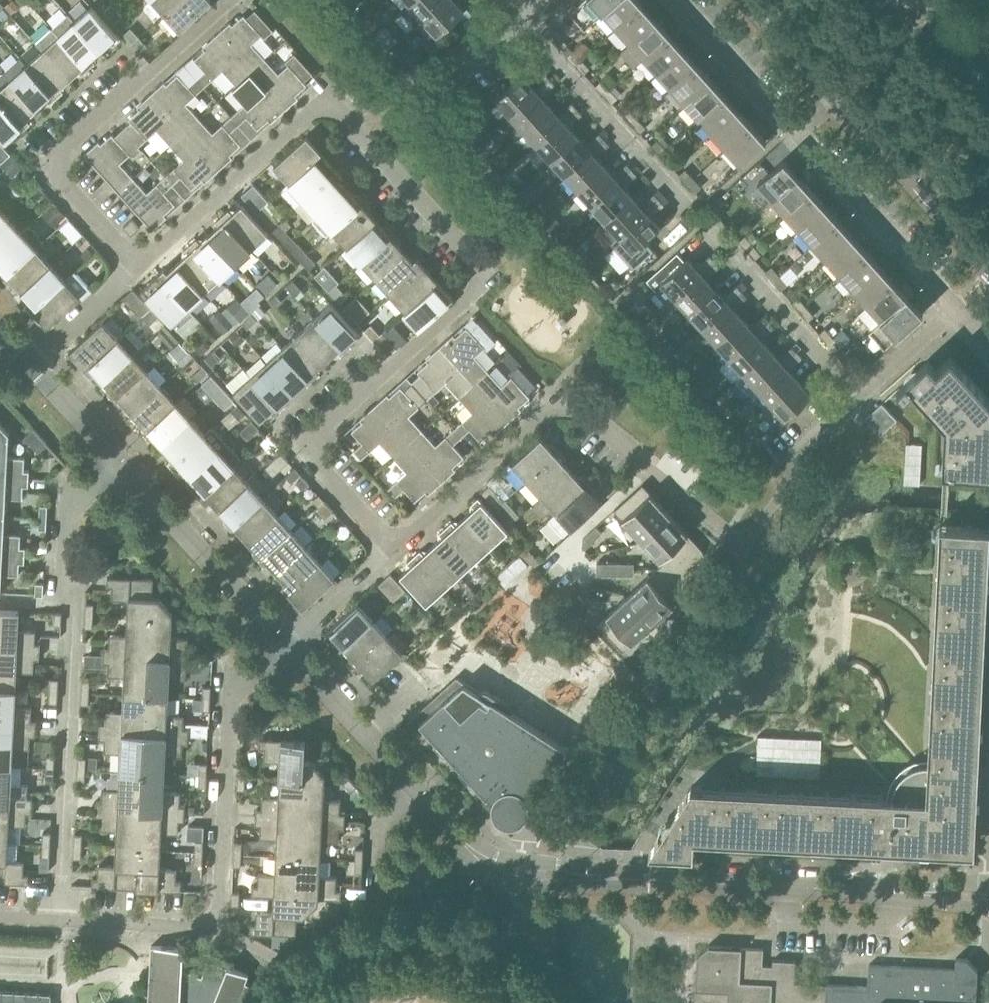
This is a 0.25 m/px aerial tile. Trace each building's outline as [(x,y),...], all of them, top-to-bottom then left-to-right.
[(5,6),(11,12),(18,5),(14,0),(12,0),(5,6)] [(40,0),(31,0),(29,2),(34,8),(42,1),(40,0)] [(165,14),(181,0),(153,0),(165,14)] [(212,0),(181,0),(165,14),(180,30),(212,1),(212,0)] [(410,4),(401,11),(415,27),(424,19),(423,18),(444,0),(413,0),(410,3),(410,4)] [(423,18),(424,19),(438,34),(464,10),(455,0),(444,0),(423,18)] [(616,0),(582,0),(570,12),(585,29),(603,12),(602,12),(616,0)] [(616,27),(643,3),(640,0),(616,0),(602,12),(603,12),(616,27)] [(115,22),(122,15),(112,3),(105,9),(104,10),(115,22)] [(630,42),(657,18),(643,3),(616,27),(630,42)] [(92,5),(75,20),(74,21),(101,50),(111,41),(114,45),(121,38),(92,5)] [(4,8),(0,11),(0,16),(4,21),(10,15),(4,8)] [(217,33),(251,71),(266,58),(252,43),(262,34),(265,37),(273,29),(255,9),(247,17),(244,14),(233,24),(230,21),(217,33)] [(101,50),(74,21),(75,20),(68,13),(52,28),(88,68),(95,62),(92,58),(101,50)] [(380,24),(372,15),(364,21),(372,30),(380,24)] [(634,67),(644,58),(644,57),(670,33),(657,18),(630,42),(620,52),(634,67)] [(125,33),(133,42),(140,37),(131,27),(125,33)] [(562,49),(568,44),(552,27),(546,33),(562,49)] [(43,49),(43,50),(69,79),(79,70),(82,73),(88,68),(52,28),(37,42),(43,49)] [(251,71),(217,33),(203,46),(205,49),(195,58),(205,70),(197,78),(204,86),(222,70),(236,85),(251,71)] [(644,58),(657,72),(684,48),(670,33),(644,57),(644,58)] [(140,37),(133,42),(141,51),(148,46),(140,37)] [(581,41),(573,49),(574,50),(581,58),(591,48),(585,42),(581,41)] [(657,72),(671,88),(698,63),(684,48),(657,72)] [(27,64),(56,97),(63,91),(60,87),(69,79),(43,50),(27,64)] [(568,55),(576,64),(581,58),(574,50),(568,55)] [(279,73),(266,58),(251,71),(285,109),(299,96),(296,94),(307,84),(304,81),(313,73),(294,53),(286,61),(288,64),(279,73)] [(56,97),(27,64),(21,56),(4,72),(37,108),(47,99),(50,103),(56,97)] [(584,73),(590,68),(581,58),(576,64),(584,73)] [(671,88),(685,103),(712,79),(698,63),(671,88)] [(231,116),(252,138),(285,109),(251,71),(236,85),(237,85),(233,88),(246,102),(231,116)] [(37,108),(4,72),(0,75),(0,100),(24,126),(31,120),(28,116),(37,108)] [(529,82),(522,74),(496,98),(498,101),(491,108),(503,121),(510,114),(549,78),(544,72),(535,80),(533,78),(529,82)] [(168,84),(165,81),(151,94),(185,131),(200,118),(186,103),(204,86),(197,78),(189,85),(178,74),(168,84)] [(523,129),(550,105),(539,93),(544,89),(546,91),(555,84),(549,78),(510,114),(503,121),(502,122),(516,137),(524,129),(523,129)] [(725,94),(712,79),(685,103),(698,118),(725,94)] [(596,85),(603,94),(609,88),(601,80),(596,85)] [(612,103),(618,97),(609,88),(603,94),(612,103)] [(185,131),(151,94),(138,106),(140,108),(129,118),(132,121),(123,129),(131,138),(138,146),(156,129),(170,144),(185,131)] [(739,109),(725,94),(698,118),(712,133),(739,109)] [(24,126),(0,100),(0,132),(8,141),(24,126)] [(523,129),(524,129),(537,144),(577,108),(572,103),(563,111),(566,113),(561,117),(550,105),(523,129)] [(577,108),(537,144),(551,160),(578,136),(567,124),(571,120),(573,122),(582,114),(577,108)] [(624,115),(632,123),(638,118),(629,109),(624,115)] [(712,133),(726,148),(753,124),(739,109),(712,133)] [(185,131),(220,169),(234,157),(233,156),(252,138),(231,116),(213,132),(200,118),(185,131)] [(640,132),(646,127),(638,118),(632,123),(640,132)] [(767,140),(753,124),(726,148),(740,164),(767,140)] [(610,134),(604,128),(599,133),(604,138),(604,139),(610,134)] [(102,143),(99,140),(85,153),(119,190),(134,177),(120,162),(130,153),(133,157),(142,150),(138,146),(131,138),(123,129),(115,136),(113,133),(102,143)] [(203,179),(206,182),(220,169),(185,131),(170,144),(184,159),(165,175),(173,184),(182,176),(193,188),(203,179)] [(551,160),(565,175),(604,138),(599,133),(591,141),(593,143),(588,147),(578,136),(551,160)] [(289,182),(319,155),(322,152),(307,136),(275,166),(289,182)] [(486,136),(483,139),(475,146),(484,157),(496,147),(486,136)] [(565,175),(578,190),(605,166),(594,154),(599,150),(601,153),(610,144),(604,139),(604,138),(565,175)] [(652,145),(660,153),(666,148),(657,139),(652,145)] [(674,157),(673,156),(679,151),(671,143),(666,148),(660,153),(668,162),(674,157)] [(322,152),(319,155),(289,182),(304,198),(337,168),(322,152)] [(10,153),(1,161),(13,175),(23,167),(11,153),(10,153)] [(758,184),(772,200),(799,176),(785,160),(758,184)] [(578,190),(592,205),(632,169),(626,163),(618,171),(620,173),(615,177),(605,166),(578,190)] [(304,198),(318,214),(319,214),(348,188),(339,178),(343,175),(337,168),(304,198)] [(15,178),(24,188),(34,179),(25,169),(15,178)] [(637,174),(632,169),(592,205),(606,220),(632,196),(621,184),(626,180),(628,182),(637,174)] [(680,174),(688,183),(693,177),(685,169),(680,174)] [(119,190),(153,229),(168,216),(165,213),(176,204),(165,191),(173,184),(165,175),(147,192),(134,177),(119,190)] [(772,200),(786,215),(813,191),(799,176),(772,200)] [(693,177),(688,183),(696,192),(702,186),(693,177)] [(254,184),(242,194),(257,211),(265,204),(269,200),(254,184)] [(333,230),(366,201),(360,194),(356,197),(348,188),(319,214),(318,214),(312,219),(327,235),(333,230)] [(826,205),(813,191),(786,215),(799,230),(826,205)] [(637,201),(632,196),(606,220),(597,227),(611,242),(659,199),(654,193),(645,202),(641,197),(637,201)] [(720,197),(710,206),(716,213),(727,204),(720,197)] [(664,204),(659,199),(611,242),(634,267),(653,250),(645,241),(660,227),(649,214),(653,210),(655,213),(664,204)] [(333,230),(347,246),(377,219),(368,210),(372,207),(366,201),(333,230)] [(54,226),(66,215),(54,202),(42,213),(54,226)] [(229,210),(222,216),(252,249),(269,233),(242,204),(232,213),(229,210)] [(272,228),(278,221),(279,220),(265,204),(257,211),(272,228)] [(735,215),(743,225),(755,214),(746,204),(735,215)] [(799,230),(813,245),(840,220),(826,205),(799,230)] [(7,215),(0,221),(0,251),(22,231),(7,215)] [(545,224),(553,233),(557,237),(566,228),(554,215),(545,224)] [(219,225),(209,234),(236,263),(252,249),(222,216),(216,221),(219,225)] [(124,226),(132,235),(141,227),(133,218),(124,226)] [(385,229),(377,219),(347,246),(361,261),(394,232),(388,226),(385,229)] [(726,226),(734,235),(740,229),(732,220),(726,226)] [(813,245),(827,260),(854,236),(840,220),(813,245)] [(272,228),(286,244),(293,237),(278,221),(272,228)] [(22,231),(0,251),(0,266),(1,268),(0,269),(0,273),(3,276),(36,247),(43,240),(29,224),(22,231)] [(574,239),(567,230),(558,238),(565,247),(574,239)] [(400,238),(394,232),(361,261),(376,278),(406,251),(397,241),(400,238)] [(220,278),(236,263),(209,234),(200,242),(197,238),(189,245),(220,278)] [(747,250),(753,244),(746,235),(739,241),(747,250)] [(867,251),(854,236),(827,260),(841,275),(867,251)] [(301,260),(307,254),(293,237),(286,244),(301,260)] [(579,244),(570,252),(577,260),(587,252),(579,244)] [(747,250),(755,259),(761,254),(753,244),(747,250)] [(204,292),(220,278),(189,245),(183,251),(187,254),(177,263),(204,292)] [(51,263),(36,247),(3,276),(10,284),(13,281),(21,290),(51,263)] [(86,260),(93,253),(89,247),(81,254),(86,260)] [(391,294),(424,265),(418,258),(415,261),(406,251),(376,278),(391,294)] [(720,256),(715,251),(710,256),(715,261),(720,256)] [(841,275),(854,290),(881,266),(867,251),(841,275)] [(676,297),(715,261),(710,256),(701,264),(703,266),(699,270),(688,257),(685,260),(678,252),(648,280),(669,303),(676,297)] [(316,263),(307,254),(301,260),(309,269),(316,263)] [(726,262),(720,256),(715,261),(720,267),(726,262)] [(676,297),(690,312),(716,288),(705,276),(709,272),(712,275),(720,267),(715,261),(676,297)] [(66,280),(51,263),(21,290),(30,299),(27,303),(33,310),(66,280)] [(188,306),(204,292),(177,263),(168,271),(165,268),(158,274),(188,306)] [(391,294),(405,310),(438,280),(424,265),(391,294)] [(766,272),(773,280),(780,275),(772,266),(766,272)] [(895,281),(881,266),(854,290),(868,305),(895,281)] [(324,285),(334,277),(324,267),(315,275),(324,285)] [(279,283),(270,273),(257,284),(267,295),(279,283)] [(188,306),(158,274),(142,289),(178,329),(194,314),(188,307),(188,306)] [(780,275),(773,280),(782,290),(788,285),(780,275)] [(302,289),(293,279),(287,285),(296,295),(302,289)] [(48,326),(51,323),(80,296),(84,300),(95,290),(88,283),(77,293),(66,280),(33,310),(48,326)] [(453,297),(447,290),(438,280),(405,310),(421,327),(453,297)] [(748,287),(743,281),(738,286),(743,291),(748,287)] [(908,296),(895,281),(868,305),(859,314),(872,329),(882,320),(904,300),(908,296)] [(337,284),(329,290),(336,298),(338,300),(345,293),(337,284)] [(262,303),(259,300),(265,295),(257,286),(241,301),(251,312),(252,312),(259,305),(262,303)] [(703,327),(743,291),(738,286),(729,294),(731,296),(727,300),(716,288),(690,312),(703,327)] [(141,318),(142,317),(151,309),(152,308),(136,291),(126,301),(141,318)] [(703,327),(717,343),(743,318),(732,306),(737,302),(739,304),(748,297),(743,291),(703,327)] [(269,299),(270,300),(277,307),(283,301),(276,293),(269,299)] [(357,296),(344,307),(350,313),(362,302),(357,296)] [(923,313),(908,296),(904,300),(882,320),(872,329),(870,331),(885,348),(923,313)] [(237,297),(222,311),(234,324),(240,319),(241,321),(251,312),(241,301),(237,297)] [(793,303),(800,311),(806,306),(799,297),(793,303)] [(332,303),(315,318),(345,351),(351,345),(348,341),(358,332),(332,303)] [(259,305),(252,312),(258,319),(266,312),(259,305)] [(806,306),(800,311),(808,321),(815,315),(806,306)] [(150,327),(160,318),(151,309),(142,317),(150,327)] [(257,319),(251,312),(241,321),(248,328),(257,319)] [(225,315),(215,323),(224,333),(233,325),(225,315)] [(731,358),(770,321),(765,316),(756,324),(758,326),(754,330),(743,318),(717,343),(730,357),(731,358)] [(315,318),(299,333),(325,362),(335,353),(338,356),(345,351),(315,318)] [(454,333),(440,346),(475,385),(490,371),(475,355),(484,347),(487,350),(496,342),(475,319),(456,336),(454,333)] [(79,360),(85,368),(118,338),(118,337),(103,321),(70,351),(79,360)] [(744,372),(744,373),(770,348),(760,337),(764,333),(766,335),(775,327),(770,321),(731,358),(730,357),(719,367),(733,382),(736,379),(744,372)] [(157,332),(171,347),(179,340),(165,324),(157,332)] [(365,330),(373,339),(379,333),(371,324),(365,330)] [(394,325),(389,329),(388,327),(384,331),(398,346),(401,344),(402,345),(408,340),(394,325)] [(118,337),(118,338),(85,368),(92,374),(95,371),(104,381),(133,354),(132,354),(140,347),(145,341),(131,326),(125,331),(118,337)] [(819,333),(827,342),(833,337),(825,328),(819,333)] [(843,328),(833,337),(841,346),(848,340),(851,337),(843,328)] [(237,329),(229,336),(238,345),(245,338),(237,329)] [(380,335),(379,333),(373,339),(388,356),(398,348),(384,332),(380,335)] [(299,333),(283,347),(313,380),(319,374),(316,370),(325,362),(299,333)] [(203,336),(193,345),(201,353),(210,345),(203,336)] [(833,337),(827,342),(835,351),(841,346),(833,337)] [(180,342),(170,351),(178,360),(188,352),(180,342)] [(412,382),(420,390),(442,414),(475,385),(440,346),(426,358),(429,361),(418,371),(421,374),(412,382)] [(758,388),(797,352),(792,346),(783,354),(785,357),(781,361),(770,348),(744,373),(744,372),(736,379),(750,395),(758,387),(758,388)] [(283,347),(267,362),(294,391),(303,382),(306,386),(313,380),(283,347)] [(212,351),(205,358),(212,366),(219,360),(212,351)] [(758,388),(772,403),(798,379),(787,367),(790,363),(793,366),(802,357),(797,352),(758,388)] [(858,366),(847,353),(841,358),(852,371),(858,366)] [(147,369),(133,354),(104,381),(112,390),(108,393),(114,399),(147,369)] [(898,388),(905,396),(913,389),(916,392),(917,391),(916,390),(920,387),(952,422),(949,471),(988,473),(988,398),(951,356),(937,370),(928,360),(921,367),(898,388)] [(267,362),(251,376),(281,408),(287,403),(284,399),(294,391),(267,362)] [(509,373),(512,377),(502,385),(490,371),(475,385),(509,422),(522,409),(520,406),(531,397),(528,393),(536,385),(527,375),(530,372),(522,364),(519,367),(518,365),(509,373)] [(274,415),(281,408),(251,376),(244,368),(228,383),(261,420),(271,411),(274,415)] [(162,386),(147,369),(114,399),(120,406),(124,403),(132,412),(162,386)] [(214,397),(218,394),(224,388),(212,375),(202,383),(214,397)] [(804,386),(798,379),(772,403),(786,419),(825,383),(820,376),(811,384),(809,382),(804,386)] [(509,422),(475,385),(442,414),(462,436),(470,429),(482,441),(492,431),(495,434),(509,422)] [(176,402),(162,386),(132,412),(141,422),(137,425),(143,431),(176,402)] [(409,444),(442,414),(420,390),(412,398),(401,386),(390,396),(388,393),(374,406),(409,444)] [(224,388),(218,394),(214,397),(225,409),(234,400),(224,388)] [(191,418),(176,402),(143,431),(149,438),(153,435),(161,444),(191,418)] [(866,418),(871,424),(881,435),(898,419),(882,403),(866,418)] [(232,410),(240,419),(246,413),(238,405),(232,410)] [(394,457),(409,444),(374,406),(361,418),(363,421),(352,430),(363,443),(355,450),(362,458),(380,442),(394,457)] [(462,436),(442,414),(409,444),(443,481),(457,469),(454,466),(465,456),(454,444),(462,436)] [(743,426),(733,415),(725,422),(729,428),(735,434),(743,426)] [(205,434),(191,418),(161,444),(170,454),(167,457),(172,463),(205,434)] [(9,438),(10,433),(0,422),(0,438),(9,438)] [(178,470),(187,479),(190,476),(220,450),(228,443),(213,427),(205,434),(172,463),(178,470)] [(25,436),(38,451),(47,443),(34,428),(25,436)] [(526,478),(527,480),(560,450),(554,443),(550,447),(542,437),(513,464),(515,467),(508,473),(519,485),(526,478)] [(0,438),(0,477),(30,478),(30,470),(25,470),(25,458),(8,457),(9,438),(0,438)] [(220,450),(190,476),(187,479),(202,496),(234,466),(242,459),(228,443),(220,450)] [(922,443),(907,443),(906,443),(906,454),(904,483),(920,484),(922,443)] [(443,481),(409,444),(394,457),(407,471),(389,488),(396,496),(405,488),(416,500),(426,491),(429,494),(443,481)] [(566,457),(560,450),(527,480),(542,496),(571,470),(562,460),(566,457)] [(282,452),(266,467),(274,476),(290,461),(282,452)] [(211,499),(219,509),(249,482),(234,466),(202,496),(208,502),(211,499)] [(287,476),(292,482),(301,474),(296,468),(287,476)] [(542,496),(557,512),(589,483),(583,476),(580,479),(571,470),(542,496)] [(483,492),(496,508),(497,508),(505,501),(504,500),(496,491),(507,481),(498,472),(488,482),(490,484),(491,485),(483,492)] [(310,483),(304,476),(301,479),(307,486),(310,483)] [(0,477),(0,515),(6,515),(7,497),(23,498),(24,485),(29,485),(30,478),(0,477)] [(263,498),(249,482),(219,509),(228,518),(224,521),(230,527),(263,498)] [(549,519),(564,536),(601,502),(592,492),(595,489),(589,483),(557,512),(549,519)] [(615,510),(642,540),(670,514),(643,484),(615,510)] [(320,495),(314,500),(319,505),(324,500),(320,495)] [(277,514),(263,498),(230,527),(236,534),(240,531),(248,540),(277,514)] [(475,508),(465,516),(491,546),(508,530),(479,498),(471,504),(475,508)] [(505,499),(504,500),(505,501),(497,508),(510,523),(520,515),(505,499)] [(326,519),(326,518),(334,511),(325,501),(316,508),(326,519)] [(40,505),(40,517),(48,517),(48,506),(40,505)] [(292,530),(277,514),(248,540),(257,550),(253,553),(259,559),(292,530)] [(697,543),(670,514),(642,540),(663,563),(669,569),(697,543)] [(0,515),(0,554),(25,555),(26,547),(21,547),(21,534),(5,533),(6,515),(0,515)] [(476,560),(491,546),(465,516),(456,525),(452,521),(446,527),(476,560)] [(47,529),(48,517),(40,517),(39,529),(47,529)] [(649,851),(694,854),(695,837),(708,837),(879,846),(880,846),(975,851),(979,768),(988,567),(988,527),(947,525),(935,764),(925,763),(920,764),(916,765),(912,767),(908,769),(904,772),(901,776),(898,779),(896,783),(894,788),(893,792),(892,796),(892,802),(688,792),(660,835),(649,851)] [(588,534),(593,540),(602,532),(597,526),(588,534)] [(443,537),(433,545),(460,574),(476,560),(446,527),(439,533),(443,537)] [(269,563),(277,572),(306,546),(292,530),(259,559),(265,566),(269,563)] [(582,547),(584,549),(593,540),(588,534),(583,538),(582,547)] [(669,569),(663,563),(657,569),(682,598),(703,565),(705,560),(705,554),(702,548),(697,543),(669,569)] [(444,589),(460,574),(433,545),(424,553),(421,549),(414,556),(444,589)] [(321,562),(306,546),(277,572),(286,582),(282,585),(288,591),(321,562)] [(0,554),(0,593),(2,593),(3,574),(19,575),(20,562),(25,562),(25,555),(0,554)] [(427,604),(444,589),(414,556),(407,561),(411,565),(401,575),(427,604)] [(495,581),(503,589),(527,567),(519,558),(495,581)] [(336,579),(321,562),(288,591),(303,608),(336,579)] [(609,562),(597,562),(597,574),(609,574),(609,562)] [(609,562),(609,574),(621,575),(621,562),(609,562)] [(682,598),(657,569),(628,595),(654,624),(682,598)] [(379,584),(394,601),(406,590),(391,574),(379,584)] [(129,599),(128,617),(150,618),(172,620),(173,614),(159,598),(152,598),(153,579),(108,577),(108,585),(113,585),(113,598),(129,599)] [(45,583),(37,583),(36,595),(44,595),(45,583)] [(570,602),(575,608),(584,600),(579,594),(570,602)] [(654,624),(628,595),(598,622),(624,651),(654,624)] [(94,604),(87,603),(86,615),(94,615),(94,604)] [(336,637),(345,647),(374,621),(358,603),(326,633),(332,640),(336,637)] [(0,610),(0,649),(40,651),(40,644),(36,644),(36,631),(19,630),(20,611),(0,610)] [(62,613),(55,613),(54,624),(61,625),(62,613)] [(93,627),(94,615),(86,615),(86,627),(93,627)] [(197,620),(206,630),(211,624),(203,615),(197,620)] [(148,656),(150,618),(128,617),(127,635),(111,635),(110,647),(105,647),(104,654),(148,656)] [(172,620),(150,618),(148,656),(192,659),(193,651),(188,651),(188,638),(171,637),(172,620)] [(388,636),(374,621),(345,647),(353,656),(349,659),(355,666),(388,636)] [(403,652),(388,636),(355,666),(361,672),(365,669),(374,679),(403,652)] [(16,689),(17,670),(34,671),(34,658),(40,659),(40,651),(0,649),(0,688),(16,689)] [(125,694),(146,695),(148,656),(104,654),(104,662),(109,662),(109,675),(125,676),(125,694)] [(148,656),(146,695),(168,696),(169,678),(186,678),(187,666),(192,666),(192,659),(148,656)] [(459,678),(411,721),(421,731),(425,727),(438,742),(433,746),(445,758),(449,754),(463,769),(458,773),(470,786),(474,782),(486,795),(482,799),(501,820),(507,827),(517,827),(522,819),(523,819),(535,800),(529,794),(541,776),(547,780),(554,770),(568,748),(510,711),(514,706),(489,690),(488,689),(487,689),(485,689),(484,689),(483,689),(482,690),(481,690),(480,691),(459,678)] [(16,689),(0,688),(0,726),(36,728),(37,721),(31,720),(32,708),(16,707),(16,689)] [(89,704),(90,692),(82,692),(82,704),(89,704)] [(101,731),(145,733),(146,695),(125,694),(124,712),(107,711),(106,724),(101,724),(101,731)] [(146,695),(145,733),(189,736),(189,728),(184,728),(184,715),(168,714),(168,696),(146,695)] [(194,709),(202,709),(202,698),(194,697),(194,709)] [(13,765),(13,747),(30,748),(31,735),(36,735),(36,728),(0,726),(0,765),(13,765)] [(121,771),(143,772),(145,733),(101,731),(100,738),(105,739),(105,751),(122,752),(121,771)] [(145,733),(143,772),(165,773),(166,754),(182,755),(183,743),(188,743),(189,736),(145,733)] [(820,778),(822,741),(822,739),(758,736),(758,741),(758,749),(756,775),(820,778)] [(260,739),(260,747),(265,747),(265,760),(281,761),(280,779),(303,780),(325,781),(325,775),(312,760),(305,760),(306,741),(260,739)] [(79,757),(78,769),(86,769),(86,768),(86,757),(79,757)] [(97,757),(86,757),(86,768),(97,768),(97,757)] [(32,805),(33,798),(28,798),(28,785),(12,784),(13,765),(0,765),(0,804),(32,805)] [(239,765),(238,777),(246,777),(246,765),(239,765)] [(85,781),(86,769),(78,769),(78,780),(85,781)] [(97,808),(141,811),(143,772),(121,771),(120,789),(103,788),(102,801),(97,801),(97,808)] [(143,772),(141,811),(185,813),(185,806),(180,805),(180,792),(164,792),(165,773),(143,772)] [(246,777),(238,777),(238,789),(245,789),(246,777)] [(358,786),(350,777),(344,782),(352,791),(358,786)] [(301,818),(303,780),(280,779),(280,797),(263,796),(262,809),(257,809),(257,816),(301,818)] [(324,799),(325,781),(303,780),(301,818),(345,821),(345,814),(340,813),(341,800),(324,799)] [(9,843),(10,824),(26,825),(27,812),(32,813),(32,805),(0,804),(0,842),(9,843)] [(117,848),(139,849),(141,811),(97,808),(96,816),(101,816),(101,829),(118,830),(117,848)] [(141,811),(139,849),(161,850),(162,832),(179,833),(179,820),(184,820),(185,813),(141,811)] [(277,856),(299,857),(301,818),(257,816),(256,824),(262,824),(261,837),(278,838),(277,856)] [(301,818),(299,857),(321,858),(322,840),(339,841),(339,828),(345,828),(345,821),(301,818)] [(44,833),(43,844),(51,845),(51,833),(44,833)] [(75,834),(74,846),(82,846),(83,834),(75,834)] [(196,840),(196,852),(203,852),(204,840),(196,840)] [(29,882),(29,875),(24,874),(24,862),(8,861),(9,843),(0,842),(0,881),(29,882)] [(235,842),(234,853),(242,854),(242,842),(235,842)] [(242,842),(242,851),(250,852),(250,842),(242,842)] [(50,856),(51,845),(43,844),(42,856),(50,856)] [(81,858),(82,846),(74,846),(74,858),(81,858)] [(93,886),(137,888),(139,849),(117,848),(116,866),(99,865),(98,878),(93,878),(93,886)] [(160,868),(161,850),(139,849),(137,888),(181,890),(181,882),(176,882),(177,869),(160,868)] [(203,864),(203,852),(196,852),(195,864),(203,864)] [(242,854),(234,853),(234,865),(241,866),(242,854)] [(275,894),(297,895),(299,857),(277,856),(276,874),(259,873),(259,886),(253,886),(253,894),(275,895),(275,894)] [(321,858),(299,857),(297,895),(319,897),(341,898),(341,890),(336,890),(337,877),(320,876),(321,858)] [(240,892),(233,892),(232,904),(240,904),(240,892)] [(297,895),(275,894),(275,895),(274,912),(257,911),(257,924),(251,924),(251,932),(274,933),(294,934),(296,934),(297,916),(304,916),(319,903),(319,897),(297,895)] [(338,913),(354,914),(355,902),(339,901),(338,913)] [(274,933),(273,943),(294,944),(294,934),(274,933)] [(203,974),(202,975),(183,967),(184,947),(151,946),(149,1002),(245,1002),(253,986),(246,982),(249,974),(209,958),(203,974)] [(696,1002),(826,1002),(827,984),(804,983),(795,983),(796,961),(774,960),(773,966),(763,965),(764,949),(709,946),(698,956),(696,1002)] [(868,1002),(977,1002),(978,994),(979,970),(973,964),(968,959),(956,958),(956,969),(869,965),(868,986),(868,1002)] [(826,1002),(868,1002),(868,986),(829,984),(827,984),(826,1002)] [(51,997),(0,994),(0,1002),(51,1002),(51,997)]
